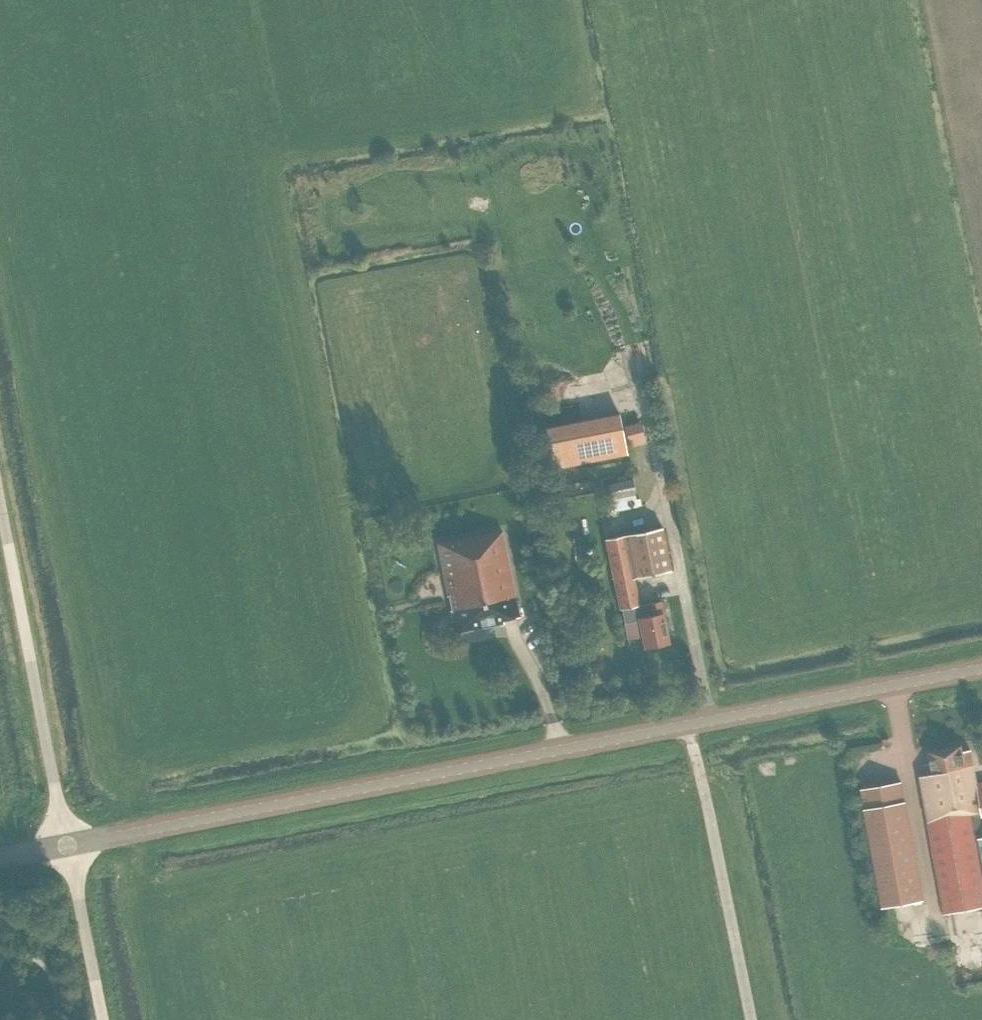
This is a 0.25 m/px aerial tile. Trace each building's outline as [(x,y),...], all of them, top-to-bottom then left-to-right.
[(549,469),(627,454),(619,413),(541,428),(549,469)] [(608,484),(610,500),(636,495),(633,479),(608,484)] [(620,609),(621,609),(624,623),(638,620),(644,648),(669,643),(660,601),(639,605),(634,578),(671,570),(662,527),(605,539),(620,609)] [(438,543),(455,632),(503,622),(503,620),(519,617),(502,531),(438,543)] [(977,783),(971,749),(963,751),(962,745),(930,751),(934,774),(920,776),(928,823),(929,823),(945,916),(981,909),(981,878),(971,815),(981,813),(981,782),(977,783)] [(922,898),(901,781),(860,788),(881,905),(922,898)]
